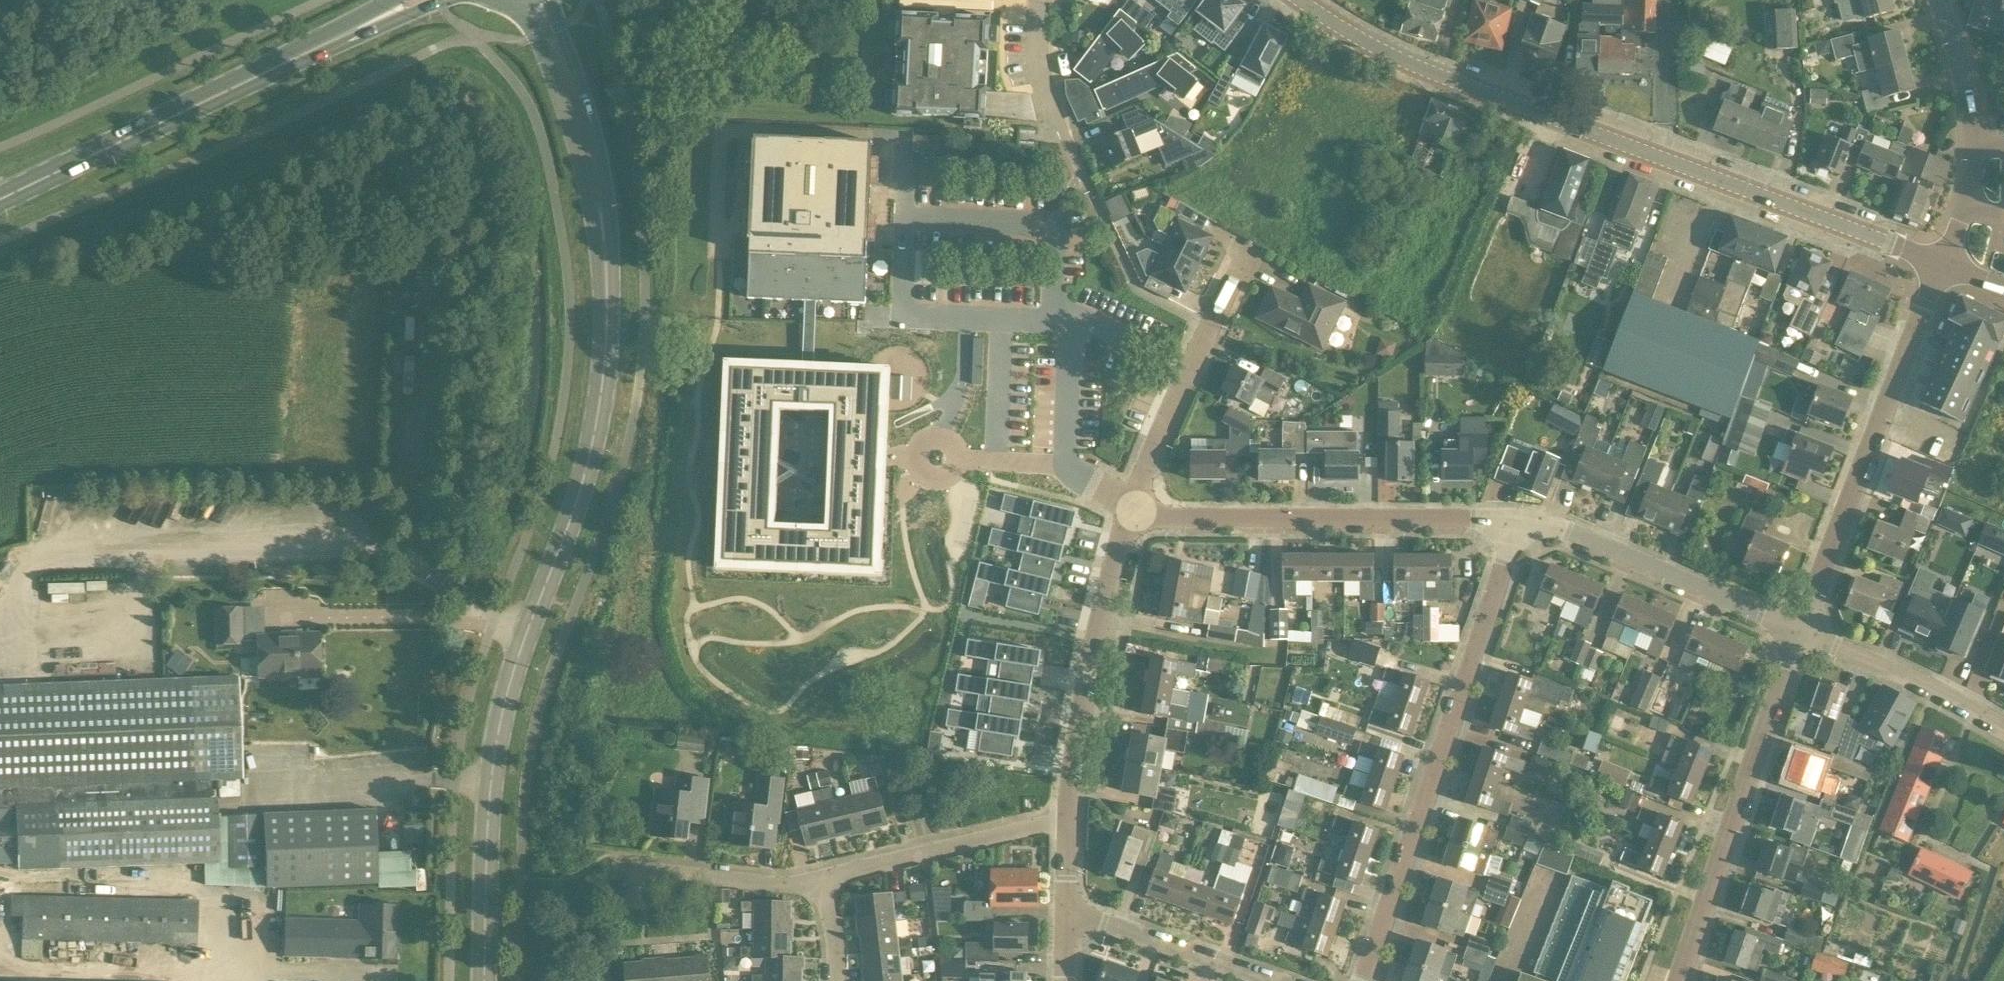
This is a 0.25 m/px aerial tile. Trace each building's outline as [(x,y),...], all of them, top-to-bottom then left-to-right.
[(1120,10),(1136,22),(1145,29),(1153,19),(1128,0),(1127,0),(1120,10)] [(1171,11),(1166,18),(1178,26),(1198,0),(1157,0),(1171,11)] [(1235,0),(1208,0),(1201,9),(1208,14),(1196,30),(1224,52),(1246,23),(1235,16),(1243,6),(1235,0)] [(1441,13),(1442,10),(1445,11),(1448,0),(1412,0),(1402,31),(1435,41),(1443,14),(1441,13)] [(1475,2),(1466,40),(1499,49),(1509,11),(1489,6),(1490,0),(1476,0),(1475,2)] [(1597,74),(1599,38),(1599,25),(1606,25),(1625,26),(1627,0),(1593,0),(1593,4),(1584,4),(1583,25),(1580,24),(1579,37),(1578,37),(1577,73),(1597,74)] [(1599,38),(1597,74),(1599,74),(1599,73),(1620,74),(1620,75),(1632,76),(1632,74),(1634,74),(1635,47),(1641,47),(1642,32),(1656,33),(1657,0),(1627,0),(1625,26),(1606,25),(1606,39),(1599,38)] [(1836,4),(1838,4),(1843,23),(1865,17),(1866,19),(1893,11),(1890,0),(1835,0),(1836,4)] [(1968,26),(2003,36),(2003,0),(1976,0),(1968,26)] [(1120,10),(1073,71),(1090,83),(1095,77),(1118,46),(1123,51),(1121,54),(1129,62),(1145,46),(1143,44),(1144,43),(1131,30),(1131,29),(1136,22),(1120,10)] [(1771,12),(1774,50),(1798,48),(1795,11),(1771,12)] [(938,16),(934,15),(898,13),(896,46),(905,46),(903,83),(894,83),(893,115),(922,117),(922,115),(955,116),(955,119),(984,120),(986,88),(978,87),(980,50),(988,51),(988,43),(997,44),(998,26),(989,26),(990,18),(950,16),(950,20),(938,20),(938,16)] [(1564,27),(1533,15),(1518,55),(1552,67),(1560,45),(1558,44),(1564,27)] [(1255,97),(1260,88),(1274,61),(1273,60),(1285,38),(1265,27),(1253,50),(1249,48),(1237,71),(1228,66),(1209,101),(1219,107),(1231,84),(1255,97)] [(1860,72),(1877,68),(1906,60),(1898,32),(1869,39),(1870,42),(1855,46),(1852,35),(1822,42),(1825,54),(1834,51),(1836,60),(1856,55),(1860,72)] [(1709,40),(1702,57),(1725,66),(1732,48),(1709,40)] [(1183,97),(1197,80),(1186,72),(1195,68),(1177,54),(1094,90),(1103,110),(1166,83),(1183,97)] [(1913,89),(1906,60),(1877,68),(1881,86),(1861,92),(1866,112),(1888,107),(1885,96),(1913,89)] [(1078,79),(1065,80),(1066,95),(1070,104),(1091,95),(1088,86),(1078,79)] [(1721,105),(1724,106),(1715,130),(1748,142),(1758,116),(1748,113),(1755,93),(1732,84),(1729,92),(1727,91),(1723,93),(1720,101),(1721,105)] [(1477,118),(1432,101),(1424,122),(1409,164),(1422,169),(1422,171),(1439,177),(1437,182),(1451,187),(1477,118)] [(1140,157),(1133,140),(1157,130),(1163,144),(1158,146),(1166,167),(1192,156),(1196,167),(1205,163),(1215,156),(1214,155),(1198,145),(1185,137),(1165,124),(1140,109),(1123,116),(1129,130),(1104,140),(1115,168),(1140,157)] [(1086,124),(1101,118),(1098,112),(1083,118),(1086,124)] [(1186,134),(1193,124),(1172,112),(1166,122),(1186,134)] [(1781,125),(1758,116),(1748,142),(1781,155),(1793,122),(1783,119),(1781,125)] [(1862,149),(1865,143),(1869,132),(1858,128),(1856,132),(1845,128),(1840,141),(1827,136),(1815,166),(1841,176),(1852,146),(1862,149)] [(1204,135),(1198,145),(1214,155),(1220,145),(1204,135)] [(1914,146),(1928,151),(1931,140),(1917,135),(1914,146)] [(872,142),(755,137),(748,298),(865,303),(872,142)] [(1893,141),(1889,153),(1904,159),(1899,171),(1942,188),(1951,164),(1907,147),(1893,141)] [(1889,153),(1865,143),(1862,149),(1856,164),(1896,180),(1899,171),(1904,159),(1889,153)] [(1537,206),(1537,209),(1538,209),(1537,213),(1537,218),(1538,223),(1561,231),(1562,231),(1554,254),(1569,260),(1582,225),(1589,207),(1578,204),(1582,194),(1585,195),(1587,195),(1591,193),(1593,189),(1594,185),(1592,181),(1590,181),(1587,179),(1593,163),(1559,150),(1537,206)] [(1631,252),(1639,230),(1641,230),(1657,187),(1624,175),(1598,243),(1584,237),(1574,264),(1588,270),(1582,283),(1597,289),(1601,277),(1606,279),(1618,247),(1631,252)] [(1938,195),(1933,193),(1934,193),(1902,181),(1890,214),(1921,226),(1929,205),(1934,207),(1938,195)] [(1170,236),(1165,246),(1198,264),(1200,260),(1204,260),(1209,249),(1207,246),(1211,237),(1196,230),(1195,225),(1173,214),(1174,213),(1161,206),(1153,221),(1158,230),(1170,236)] [(1735,259),(1728,279),(1738,283),(1758,227),(1733,217),(1725,236),(1716,233),(1710,249),(1735,259)] [(1732,331),(1757,267),(1773,273),(1787,238),(1782,236),(1781,233),(1776,230),(1772,232),(1758,227),(1738,283),(1728,279),(1725,286),(1716,311),(1719,312),(1715,325),(1732,331)] [(1195,269),(1198,264),(1165,246),(1160,256),(1147,249),(1136,254),(1146,276),(1165,286),(1169,284),(1184,292),(1188,283),(1192,283),(1197,272),(1195,269)] [(1838,278),(1826,273),(1831,262),(1823,258),(1824,256),(1822,251),(1816,248),(1811,250),(1810,252),(1804,250),(1783,295),(1785,301),(1798,307),(1789,327),(1811,337),(1838,278)] [(1648,252),(1633,293),(1603,371),(1731,420),(1739,398),(1752,361),(1758,343),(1759,341),(1732,331),(1715,325),(1719,312),(1716,311),(1725,286),(1700,277),(1686,313),(1652,300),(1667,259),(1648,252)] [(1837,303),(1851,310),(1835,345),(1861,358),(1880,317),(1878,316),(1889,290),(1851,272),(1837,303)] [(1762,296),(1775,299),(1781,277),(1768,273),(1762,296)] [(1322,349),(1345,302),(1309,285),(1301,301),(1271,287),(1257,318),(1322,349)] [(1998,344),(2003,332),(2003,318),(1961,297),(1950,320),(1950,321),(1945,322),(1940,332),(1941,336),(1941,338),(1948,341),(1920,402),(1962,422),(1997,347),(1998,344)] [(817,364),(820,301),(810,301),(807,363),(730,360),(722,569),(885,576),(893,367),(817,364)] [(1424,376),(1463,377),(1464,356),(1463,356),(1463,354),(1432,338),(1426,342),(1426,356),(1425,356),(1424,376)] [(1758,343),(1752,361),(1791,377),(1798,360),(1758,343)] [(1807,348),(1804,358),(1819,363),(1822,353),(1807,348)] [(1591,355),(1588,363),(1600,368),(1604,359),(1591,355)] [(1266,368),(1260,380),(1235,366),(1222,391),(1250,406),(1249,409),(1264,417),(1277,393),(1278,394),(1286,378),(1266,368)] [(1976,429),(2003,440),(2003,375),(1992,391),(1976,429)] [(1820,386),(1820,387),(1810,383),(1804,400),(1799,398),(1791,417),(1806,422),(1809,414),(1840,426),(1851,398),(1820,386)] [(990,436),(1052,438),(1053,410),(1026,409),(1026,395),(1004,395),(1004,407),(991,407),(990,436)] [(1771,409),(1753,403),(1739,398),(1731,420),(1722,446),(1754,458),(1771,409)] [(1642,424),(1657,429),(1666,406),(1651,400),(1642,424)] [(1389,436),(1389,444),(1388,444),(1388,480),(1412,480),(1412,444),(1404,444),(1404,437),(1399,437),(1399,412),(1398,412),(1398,402),(1379,402),(1378,436),(1389,436)] [(1192,440),(1192,453),(1191,453),(1191,480),(1225,480),(1225,456),(1250,456),(1250,418),(1230,408),(1222,422),(1230,426),(1230,440),(1192,440)] [(1578,486),(1580,483),(1593,488),(1606,455),(1592,450),(1600,429),(1596,427),(1599,420),(1586,415),(1560,479),(1578,486)] [(1308,454),(1326,454),(1326,481),(1357,481),(1357,453),(1348,453),(1345,441),(1328,417),(1311,429),(1313,432),(1308,432),(1308,454)] [(1444,441),(1444,451),(1443,451),(1442,481),(1471,481),(1472,464),(1487,464),(1487,434),(1486,434),(1486,418),(1460,418),(1460,435),(1459,435),(1458,441),(1444,441)] [(1294,454),(1308,454),(1308,432),(1306,432),(1306,423),(1283,422),(1283,451),(1260,451),(1259,480),(1294,480),(1294,454)] [(1832,449),(1796,435),(1788,431),(1783,443),(1792,446),(1782,473),(1805,482),(1809,469),(1822,474),(1832,449)] [(1593,488),(1607,494),(1606,497),(1624,504),(1647,448),(1629,441),(1621,461),(1606,455),(1593,488)] [(1495,478),(1518,487),(1545,497),(1559,459),(1532,449),(1523,472),(1516,469),(1520,460),(1504,454),(1495,478)] [(1927,458),(1923,468),(1901,460),(1889,492),(1916,503),(1921,491),(1938,498),(1944,483),(1947,485),(1953,468),(1927,458)] [(1644,519),(1657,525),(1670,492),(1656,486),(1665,466),(1647,459),(1624,515),(1642,522),(1644,519)] [(1686,498),(1670,492),(1657,525),(1671,531),(1670,534),(1689,541),(1709,481),(1694,475),(1686,498)] [(1004,498),(1001,514),(1038,520),(1034,539),(1068,545),(1071,527),(1075,527),(1078,510),(1004,498)] [(1966,535),(1974,518),(1946,505),(1938,522),(1966,535)] [(1738,537),(1751,542),(1742,564),(1747,566),(1746,569),(1756,573),(1758,570),(1776,578),(1789,547),(1762,536),(1767,523),(1772,526),(1776,515),(1753,506),(1749,516),(1747,515),(1738,537)] [(1902,562),(1914,531),(1926,535),(1931,521),(1906,511),(1899,530),(1878,522),(1867,549),(1902,562)] [(1986,523),(1977,544),(2003,555),(2003,531),(1986,523)] [(994,533),(991,550),(1028,556),(1025,574),(1058,579),(1061,561),(1065,561),(1068,545),(1034,539),(994,533)] [(1297,600),(1297,582),(1313,582),(1313,555),(1282,555),(1282,581),(1283,581),(1283,600),(1297,600)] [(1313,582),(1343,582),(1343,556),(1313,555),(1313,582)] [(1393,555),(1393,582),(1394,582),(1394,601),(1408,601),(1408,583),(1422,583),(1422,555),(1393,555)] [(1422,583),(1423,601),(1452,600),(1452,582),(1452,555),(1422,555),(1422,583)] [(1374,601),(1374,582),(1374,556),(1343,556),(1343,582),(1360,582),(1360,601),(1374,601)] [(1214,567),(1195,564),(1169,559),(1164,588),(1209,596),(1214,567)] [(1546,611),(1553,594),(1567,600),(1577,576),(1550,564),(1540,588),(1533,606),(1546,611)] [(985,568),(982,585),(1018,591),(1015,611),(1048,616),(1051,596),(1056,596),(1058,579),(1025,574),(985,568)] [(1899,629),(1914,635),(1912,639),(1925,644),(1926,643),(1933,646),(1949,609),(1953,599),(1953,598),(1932,589),(1937,575),(1919,568),(1909,592),(1914,594),(1899,629)] [(1246,574),(1242,598),(1256,600),(1260,576),(1246,574)] [(1882,575),(1878,587),(1856,578),(1851,591),(1850,591),(1849,594),(1850,594),(1845,606),(1874,617),(1878,607),(1892,612),(1903,583),(1882,575)] [(1587,628),(1594,611),(1604,587),(1577,576),(1567,600),(1560,617),(1587,628)] [(1203,625),(1209,596),(1164,588),(1159,617),(1203,625)] [(1949,609),(1933,646),(1936,647),(1935,650),(1951,656),(1952,654),(1964,659),(1990,599),(1976,593),(1971,607),(1953,599),(1949,609)] [(1633,648),(1640,631),(1650,607),(1622,595),(1612,619),(1613,619),(1605,636),(1633,648)] [(1385,622),(1385,620),(1385,604),(1371,604),(1371,622),(1385,622)] [(1659,659),(1666,642),(1677,618),(1650,607),(1640,631),(1654,636),(1646,654),(1659,659)] [(242,608),(213,609),(214,645),(243,645),(242,608)] [(1274,642),(1312,643),(1312,632),(1291,631),(1291,629),(1287,629),(1287,608),(1273,608),(1273,629),(1274,629),(1274,642)] [(1423,619),(1423,642),(1457,642),(1459,626),(1438,625),(1439,609),(1423,609),(1423,619)] [(1312,632),(1312,643),(1312,644),(1311,644),(1310,660),(1325,660),(1328,640),(1324,640),(1324,610),(1312,610),(1312,632)] [(1207,637),(1235,642),(1264,647),(1264,634),(1237,629),(1209,624),(1207,637)] [(1690,672),(1698,655),(1711,661),(1722,637),(1694,625),(1684,649),(1685,650),(1678,667),(1690,672)] [(1986,672),(1992,674),(1990,678),(2003,683),(2003,626),(1986,672)] [(317,634),(256,636),(258,677),(318,675),(317,634)] [(971,636),(968,652),(1005,658),(1002,677),(1035,682),(1038,664),(1042,665),(1045,647),(971,636)] [(1731,689),(1739,672),(1749,649),(1722,637),(1711,661),(1712,661),(1707,672),(1721,678),(1718,684),(1731,689)] [(1359,662),(1377,667),(1382,648),(1365,643),(1364,645),(1345,639),(1340,655),(1359,661),(1359,662)] [(1570,661),(1583,666),(1591,648),(1592,645),(1579,639),(1570,661)] [(178,648),(168,662),(183,673),(193,659),(178,648)] [(1603,653),(1591,648),(1583,666),(1583,667),(1580,675),(1581,675),(1576,686),(1585,689),(1589,678),(1591,679),(1603,653)] [(1197,664),(1178,661),(1152,656),(1145,691),(1185,698),(1187,692),(1172,689),(1175,675),(1194,678),(1197,664)] [(1208,659),(1206,671),(1245,677),(1247,664),(1232,662),(1232,663),(1208,659)] [(1429,681),(1404,673),(1387,667),(1382,680),(1384,681),(1379,695),(1420,709),(1429,681)] [(961,670),(958,688),(995,694),(992,712),(1025,717),(1028,698),(1032,699),(1035,682),(1002,677),(961,670)] [(1263,670),(1263,682),(1288,682),(1288,670),(1263,670)] [(1645,671),(1630,705),(1646,712),(1656,688),(1654,688),(1659,677),(1645,671)] [(1508,672),(1499,700),(1541,714),(1546,701),(1559,706),(1561,700),(1569,703),(1573,691),(1535,675),(1533,680),(1508,672)] [(193,679),(0,686),(0,864),(17,864),(17,871),(219,863),(215,798),(212,798),(211,781),(242,779),(238,677),(193,679)] [(1824,750),(1837,755),(1849,720),(1853,723),(1855,718),(1839,712),(1847,689),(1821,680),(1811,711),(1823,716),(1815,739),(1826,743),(1824,750)] [(1891,746),(1915,704),(1883,686),(1861,727),(1860,729),(1891,746)] [(1168,729),(1187,733),(1223,740),(1225,727),(1187,719),(1189,708),(1184,707),(1185,698),(1145,691),(1141,714),(1174,720),(1172,729),(1168,729)] [(1410,737),(1420,709),(1379,695),(1374,710),(1373,709),(1368,722),(1386,727),(1385,729),(1410,737)] [(1514,736),(1532,742),(1541,714),(1499,700),(1489,728),(1514,736)] [(952,705),(949,723),(985,728),(982,748),(1016,754),(1019,733),(1023,734),(1025,717),(992,712),(952,705)] [(1340,723),(1333,720),(1324,717),(1324,718),(1301,710),(1296,725),(1316,732),(1315,734),(1351,746),(1357,729),(1340,723)] [(1288,711),(1285,720),(1296,724),(1299,715),(1288,711)] [(1344,712),(1340,723),(1357,729),(1361,718),(1344,712)] [(1853,723),(1849,720),(1837,755),(1837,756),(1849,761),(1860,729),(1861,727),(1853,723)] [(1922,727),(1911,753),(1938,764),(1949,738),(1922,727)] [(1133,733),(1128,763),(1160,769),(1164,749),(1184,753),(1187,733),(1168,729),(1166,739),(1133,733)] [(1582,747),(1597,751),(1602,733),(1586,729),(1582,747)] [(1662,761),(1678,768),(1677,768),(1702,778),(1713,751),(1673,734),(1662,761)] [(1542,740),(1538,754),(1586,770),(1590,758),(1573,753),(1574,751),(1542,740)] [(1359,756),(1354,770),(1394,784),(1404,756),(1361,741),(1357,755),(1359,756)] [(775,766),(787,767),(789,747),(753,743),(752,753),(776,755),(775,766)] [(928,743),(927,754),(939,756),(941,745),(928,743)] [(1527,761),(1508,755),(1483,746),(1474,774),(1499,783),(1504,768),(1522,774),(1527,761)] [(1788,768),(1791,769),(1787,781),(1825,794),(1823,800),(1834,804),(1835,804),(1837,796),(1831,794),(1835,781),(1820,775),(1824,762),(1796,752),(1796,755),(1793,754),(1790,755),(1787,765),(1788,768)] [(1832,753),(1827,768),(1868,781),(1871,771),(1849,761),(1837,756),(1832,753)] [(1928,790),(1938,764),(1911,753),(1901,779),(1928,790)] [(1178,791),(1157,787),(1160,769),(1128,763),(1122,793),(1155,799),(1153,809),(1174,813),(1178,791)] [(1650,788),(1667,795),(1666,795),(1691,805),(1702,778),(1677,768),(1672,782),(1655,776),(1650,788)] [(1343,796),(1361,802),(1360,803),(1385,812),(1394,784),(1354,770),(1350,784),(1348,783),(1343,796)] [(1299,774),(1294,790),(1332,803),(1338,787),(1299,774)] [(1512,803),(1494,797),(1499,783),(1474,774),(1464,803),(1489,811),(1489,810),(1508,817),(1512,803)] [(677,775),(675,793),(656,791),(652,835),(687,839),(689,824),(705,826),(711,778),(677,775)] [(761,847),(764,821),(777,822),(782,780),(759,777),(756,807),(735,805),(731,844),(761,847)] [(869,792),(851,797),(859,831),(887,824),(879,790),(876,777),(875,777),(871,778),(866,779),(869,792)] [(1917,816),(1928,790),(1901,779),(1890,805),(1917,816)] [(831,788),(821,790),(833,838),(859,831),(851,797),(834,801),(831,788)] [(815,805),(797,810),(805,845),(833,838),(821,790),(812,792),(815,805)] [(1782,795),(1771,827),(1795,835),(1795,834),(1804,837),(1810,819),(1813,820),(1819,822),(1821,815),(1824,808),(1820,807),(1806,802),(1805,804),(1782,795)] [(1851,825),(1852,826),(1857,811),(1835,804),(1834,804),(1829,818),(1851,825)] [(1906,842),(1917,816),(1890,805),(1880,831),(1906,842)] [(1637,820),(1654,827),(1648,841),(1672,851),(1684,823),(1659,813),(1658,816),(1641,809),(1637,820)] [(265,868),(266,889),(377,885),(374,810),(227,816),(229,869),(265,868)] [(1857,811),(1852,826),(1867,831),(1871,816),(1857,811)] [(1317,826),(1313,839),(1327,843),(1344,849),(1369,858),(1379,830),(1354,821),(1354,822),(1336,816),(1331,831),(1317,826)] [(1513,816),(1509,827),(1529,834),(1532,823),(1513,816)] [(1499,832),(1487,828),(1459,818),(1451,842),(1491,856),(1499,832)] [(423,842),(423,823),(404,824),(404,842),(423,842)] [(1127,882),(1134,864),(1145,868),(1157,833),(1135,825),(1131,838),(1117,833),(1103,873),(1127,882)] [(1851,825),(1840,857),(1855,863),(1867,831),(1852,826),(1851,825)] [(1524,846),(1529,834),(1509,827),(1508,827),(1504,839),(1524,846)] [(1211,859),(1221,863),(1231,833),(1223,830),(1218,844),(1217,843),(1211,859)] [(1234,834),(1231,833),(1221,863),(1235,868),(1245,839),(1234,835),(1234,834)] [(1568,839),(1563,851),(1600,865),(1604,854),(1568,839)] [(1793,845),(1792,849),(1766,840),(1755,871),(1781,880),(1782,879),(1795,883),(1796,881),(1804,883),(1800,896),(1819,902),(1826,884),(1797,874),(1800,866),(1802,866),(1808,850),(1793,845)] [(1621,861),(1637,867),(1637,868),(1661,878),(1672,851),(1648,841),(1646,845),(1638,841),(1634,851),(1626,848),(1621,861)] [(1291,866),(1295,844),(1282,842),(1278,864),(1291,866)] [(1484,877),(1491,856),(1451,842),(1443,864),(1471,873),(1472,873),(1484,877)] [(1574,856),(1544,843),(1541,852),(1537,864),(1568,875),(1574,856)] [(1908,875),(1934,887),(1946,861),(1921,848),(1908,875)] [(380,851),(382,887),(414,885),(412,849),(380,851)] [(1323,858),(1318,872),(1335,877),(1359,886),(1369,858),(1344,849),(1339,864),(1323,858)] [(1886,876),(1893,861),(1879,854),(1872,869),(1886,876)] [(1161,855),(1156,871),(1154,870),(1145,895),(1175,905),(1183,880),(1182,880),(1187,867),(1173,862),(1174,859),(1161,855)] [(1972,873),(1946,861),(1934,887),(1959,900),(1972,873)] [(1297,893),(1303,877),(1273,866),(1267,883),(1297,893)] [(1892,867),(1887,877),(1898,882),(1903,872),(1892,867)] [(991,870),(991,903),(964,903),(964,921),(994,921),(994,907),(1037,907),(1037,870),(991,870)] [(1492,873),(1488,886),(1509,894),(1513,881),(1492,873)] [(1219,875),(1213,891),(1212,890),(1203,915),(1233,925),(1247,884),(1219,875)] [(1535,973),(1556,980),(1563,980),(1600,886),(1573,875),(1535,973)] [(1479,893),(1467,889),(1438,879),(1430,902),(1471,915),(1479,893)] [(1212,890),(1183,880),(1175,905),(1203,915),(1212,890)] [(1573,980),(1620,980),(1651,902),(1627,892),(1628,889),(1611,882),(1573,980)] [(953,919),(952,885),(934,886),(935,919),(953,919)] [(1504,907),(1509,894),(1488,886),(1483,899),(1504,907)] [(1775,890),(1774,894),(1751,886),(1741,912),(1766,921),(1766,920),(1778,924),(1788,894),(1775,890)] [(1346,902),(1321,894),(1305,888),(1296,916),(1336,930),(1346,902)] [(905,891),(891,893),(856,897),(859,925),(895,921),(893,903),(906,902),(905,891)] [(57,897),(56,951),(202,955),(203,901),(57,897)] [(741,911),(755,911),(754,930),(790,931),(791,902),(742,901),(741,911)] [(1256,950),(1260,937),(1264,938),(1264,936),(1263,935),(1266,927),(1269,928),(1271,921),(1273,922),(1277,909),(1255,901),(1245,932),(1249,933),(1245,946),(1256,950)] [(1463,938),(1471,915),(1430,902),(1423,924),(1451,934),(1452,934),(1463,938)] [(284,957),(360,958),(393,959),(394,906),(361,906),(361,920),(284,919),(284,957)] [(1327,958),(1336,930),(1296,916),(1291,930),(1289,929),(1285,942),(1303,948),(1302,950),(1327,958)] [(897,939),(895,921),(859,925),(863,953),(912,947),(910,937),(897,939)] [(999,961),(999,952),(1027,952),(1027,925),(995,924),(994,943),(966,943),(966,960),(999,961)] [(1789,927),(1784,940),(1823,953),(1827,941),(1789,927)] [(1746,928),(1744,934),(1735,931),(1725,961),(1756,972),(1762,955),(1760,954),(1762,949),(1778,954),(1783,941),(1746,928)] [(754,957),(802,958),(790,957),(790,931),(754,930),(754,947),(741,947),(741,957),(754,957)] [(1472,935),(1467,949),(1487,956),(1492,942),(1472,935)] [(1458,954),(1446,950),(1417,941),(1410,963),(1448,976),(1450,977),(1458,954)] [(901,976),(899,958),(913,956),(912,947),(863,953),(866,980),(901,976)] [(1484,967),(1487,956),(1467,949),(1463,960),(1484,967)] [(1814,954),(1813,970),(1847,973),(1849,957),(1814,954)] [(708,956),(680,959),(682,980),(710,980),(708,956)] [(724,957),(724,968),(730,968),(735,962),(735,957),(724,957)] [(755,958),(754,975),(725,975),(725,980),(802,980),(802,958),(754,957),(754,958),(755,958)] [(680,959),(652,961),(654,980),(682,980),(680,959)] [(1008,973),(1008,961),(999,961),(966,960),(941,960),(941,971),(965,972),(965,976),(980,977),(980,980),(1026,980),(1026,974),(1008,973)] [(652,961),(624,963),(626,980),(654,980),(652,961)] [(1138,973),(1107,962),(1101,980),(1136,980),(1138,973)] [(1448,976),(1410,963),(1403,980),(1446,980),(1448,976)] [(1762,980),(1798,980),(1766,970),(1762,980)]
